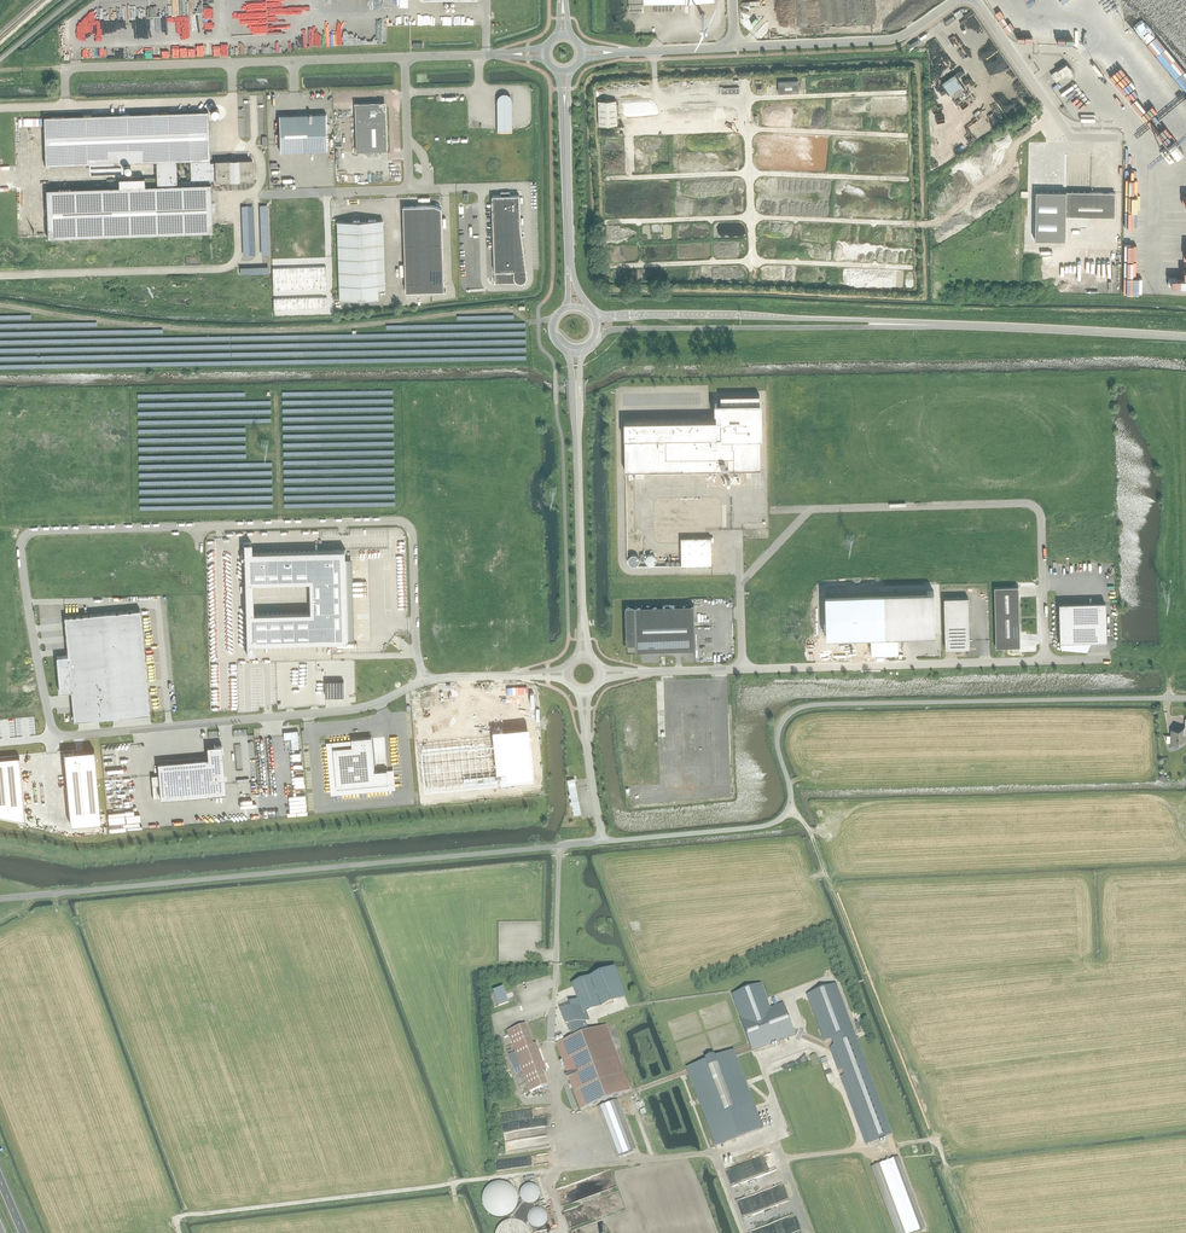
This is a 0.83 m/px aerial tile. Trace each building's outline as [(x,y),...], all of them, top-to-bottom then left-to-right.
[(630,11),(642,10),(642,6),(644,6),(644,3),(715,0),(629,0),(630,11)] [(960,10),(954,14),(957,19),(963,15),(960,10)] [(1042,42),(1057,43),(1058,32),(1050,32),(1050,22),(1042,22),(1042,42)] [(1069,78),(1075,74),(1069,65),(1068,66),(1067,63),(1051,74),(1056,82),(1067,75),(1069,78)] [(1155,80),(1163,93),(1170,88),(1169,86),(1174,84),(1167,72),(1155,80)] [(966,90),(954,74),(942,83),(953,99),(966,90)] [(778,82),(779,93),(799,92),(798,81),(778,82)] [(512,105),(512,99),(510,96),(509,95),(508,94),(506,93),(504,93),(502,93),(501,94),(499,95),(498,96),(497,99),(497,105),(497,114),(497,124),(497,128),(497,132),(512,132),(512,128),(512,124),(512,114),(512,105)] [(599,125),(617,125),(616,100),(598,101),(599,125)] [(381,106),(381,102),(355,103),(357,152),(384,151),(388,151),(388,150),(386,108),(381,108),(381,106)] [(213,108),(212,109),(211,110),(210,111),(210,112),(210,113),(210,115),(211,116),(212,116),(213,117),(214,117),(215,117),(216,117),(217,117),(218,116),(218,115),(219,114),(219,113),(219,112),(219,111),(219,110),(218,109),(217,109),(217,108),(216,108),(215,108),(214,108),(213,108)] [(234,161),(216,162),(216,163),(210,163),(208,111),(43,117),(45,165),(93,164),(94,173),(123,172),(123,163),(156,161),(157,178),(118,179),(119,187),(46,189),(48,238),(212,232),(211,181),(210,180),(216,180),(216,181),(253,180),(252,160),(234,161)] [(313,114),(311,115),(306,115),(298,115),(291,115),(283,115),(279,116),(280,152),(285,152),(292,152),(300,151),(308,151),(316,151),(324,151),(328,151),(326,114),(316,114),(313,114)] [(23,126),(23,115),(15,115),(15,126),(23,126)] [(1170,163),(1176,158),(1166,146),(1160,151),(1170,163)] [(390,161),(390,178),(398,178),(399,161),(390,161)] [(1036,191),(1035,240),(1065,240),(1066,216),(1115,217),(1115,192),(1091,192),(1066,192),(1036,191)] [(527,276),(527,275),(526,270),(522,270),(521,231),(519,195),(510,195),(510,192),(501,192),(501,196),(492,196),(495,284),(521,283),(522,283),(523,282),(524,282),(525,281),(525,280),(526,280),(526,279),(527,278),(527,276)] [(445,290),(443,290),(443,261),(441,208),(435,205),(403,206),(405,291),(445,291),(445,290)] [(1165,216),(1165,226),(1182,226),(1182,227),(1185,227),(1185,217),(1165,216)] [(376,220),(338,221),(340,299),(379,298),(379,288),(376,220)] [(1124,283),(1124,291),(1141,291),(1141,282),(1142,282),(1143,274),(1136,274),(1137,266),(1142,267),(1142,258),(1134,257),(1134,250),(1131,250),(1131,245),(1132,245),(1132,242),(1125,242),(1124,275),(1126,275),(1126,284),(1124,283)] [(1184,257),(1185,257),(1185,242),(1173,242),(1173,244),(1170,244),(1170,251),(1184,251),(1184,257)] [(1185,291),(1185,258),(1170,258),(1170,266),(1179,266),(1179,270),(1182,270),(1182,275),(1166,274),(1166,284),(1175,284),(1175,291),(1185,291)] [(733,469),(738,469),(761,469),(760,395),(721,396),(721,405),(717,405),(717,403),(715,403),(715,412),(715,413),(716,413),(716,418),(716,420),(694,420),(660,421),(624,421),(625,439),(625,471),(626,471),(633,471),(645,471),(733,469)] [(756,483),(757,497),(766,497),(765,482),(756,483)] [(707,537),(681,538),(681,542),(681,566),(712,566),(711,537),(707,537)] [(251,552),(251,543),(244,543),(245,599),(247,654),(254,654),(254,644),(256,644),(261,644),(266,644),(271,644),(276,644),(280,644),(285,643),(290,643),(295,643),(300,643),(305,643),(309,643),(314,643),(325,642),(330,642),(348,642),(348,639),(348,637),(348,631),(348,625),(347,620),(347,614),(347,608),(347,603),(347,597),(347,591),(346,586),(346,580),(346,575),(346,569),(346,563),(346,556),(345,550),(311,551),(307,551),(302,551),(297,551),(292,551),(287,551),(282,551),(278,552),(273,552),(268,552),(263,552),(258,552),(253,552),(251,552)] [(628,558),(628,560),(629,563),(631,564),(633,565),(635,565),(637,564),(639,562),(639,559),(638,557),(637,555),(634,554),(632,555),(630,556),(628,558)] [(646,558),(645,560),(646,562),(648,564),(650,565),(652,565),(654,564),(656,562),(656,559),(655,557),(654,555),(651,554),(649,554),(647,556),(646,558)] [(353,556),(346,556),(348,639),(355,639),(353,556)] [(364,578),(364,570),(354,570),(355,578),(364,578)] [(1019,618),(1018,586),(994,587),(996,647),(1020,647),(1019,618)] [(899,652),(898,635),(935,634),(934,591),(884,592),(825,594),(826,637),(871,636),(871,653),(899,652)] [(968,597),(944,598),(945,649),(970,648),(969,641),(968,597)] [(1065,603),(1059,603),(1060,637),(1060,642),(1061,645),(1062,650),(1062,649),(1086,652),(1091,641),(1096,641),(1101,641),(1106,641),(1105,604),(1105,602),(1100,602),(1094,602),(1088,602),(1082,603),(1076,603),(1071,603),(1065,603)] [(694,605),(689,605),(625,607),(626,639),(636,639),(636,651),(695,649),(694,627),(694,622),(694,605)] [(68,655),(56,656),(59,692),(71,691),(74,720),(150,713),(140,610),(64,617),(68,655)] [(636,651),(636,639),(626,639),(626,651),(636,651)] [(344,681),(326,681),(326,697),(344,696),(344,681)] [(240,735),(254,734),(254,725),(240,726),(240,735)] [(494,743),(421,750),(425,789),(534,779),(530,738),(529,728),(503,731),(503,729),(499,729),(492,730),(494,743)] [(298,730),(283,732),(284,739),(291,739),(292,749),(300,749),(298,730)] [(1171,748),(1171,745),(1171,742),(1185,742),(1185,735),(1185,730),(1170,730),(1170,748),(1171,748)] [(352,747),(333,748),(337,789),(389,784),(388,770),(375,771),(371,737),(351,739),(351,740),(352,747)] [(352,747),(351,740),(326,742),(331,795),(395,789),(394,769),(388,770),(389,784),(337,789),(333,748),(352,747)] [(158,775),(151,775),(152,785),(159,785),(161,799),(211,795),(226,793),(225,784),(222,745),(207,746),(208,756),(208,758),(157,763),(158,775)] [(72,751),(63,752),(70,824),(101,822),(94,749),(73,751),(72,751)] [(25,820),(19,755),(0,757),(0,815),(25,820)] [(567,780),(568,784),(570,794),(568,795),(569,799),(571,799),(571,801),(570,801),(571,806),(572,806),(574,816),(581,815),(575,782),(574,778),(567,780)] [(120,816),(117,818),(125,831),(128,829),(120,816)] [(562,1042),(557,1044),(557,1045),(563,1060),(565,1067),(569,1076),(566,1077),(567,1080),(570,1079),(581,1109),(613,1097),(630,1091),(614,1049),(614,1047),(612,1042),(611,1040),(606,1027),(606,1025),(601,1027),(589,1032),(587,1032),(584,1022),(585,1022),(585,1014),(584,1009),(585,1009),(624,994),(616,971),(615,968),(612,969),(612,971),(572,986),(577,1000),(580,1008),(575,1008),(575,1007),(571,1008),(564,1009),(565,1016),(563,1017),(565,1022),(565,1024),(566,1024),(569,1030),(571,1030),(572,1029),(573,1032),(572,1033),(573,1037),(565,1040),(562,1042)] [(870,1142),(891,1135),(835,985),(807,996),(824,1041),(832,1038),(870,1142)] [(749,989),(746,989),(744,990),(742,992),(740,994),(739,996),(738,998),(737,1000),(736,1002),(736,1005),(737,1007),(741,1020),(750,1044),(752,1051),(769,1044),(795,1035),(792,1029),(783,1004),(770,1009),(765,997),(764,995),(762,993),(760,991),(758,990),(756,989),(754,989),(751,988),(749,989)] [(498,1006),(508,1002),(503,989),(493,992),(498,1006)] [(525,1025),(508,1031),(509,1034),(509,1036),(515,1052),(521,1066),(530,1092),(542,1087),(538,1077),(544,1075),(542,1070),(545,1069),(543,1064),(541,1065),(535,1050),(538,1049),(536,1044),(533,1045),(526,1025),(525,1025)] [(687,1068),(716,1146),(762,1128),(733,1051),(714,1058),(714,1056),(705,1059),(706,1061),(687,1068)] [(819,1063),(817,1057),(810,1059),(812,1065),(819,1063)] [(636,1100),(638,1108),(647,1106),(645,1098),(636,1100)] [(633,1151),(615,1101),(600,1107),(618,1156),(633,1151)] [(898,1232),(915,1232),(922,1230),(896,1159),(874,1167),(898,1232)] [(787,1189),(780,1189),(780,1193),(780,1197),(777,1197),(777,1202),(779,1202),(779,1199),(783,1199),(788,1199),(787,1189)] [(483,1201),(495,1217),(510,1206),(498,1190),(483,1201)] [(600,1202),(601,1210),(594,1210),(595,1213),(605,1212),(605,1204),(606,1204),(606,1198),(604,1198),(604,1202),(600,1202)] [(513,1211),(512,1211),(514,1218),(517,1219),(519,1219),(521,1220),(523,1221),(524,1222),(526,1224),(527,1225),(529,1223),(528,1222),(528,1220),(528,1218),(528,1217),(528,1215),(529,1213),(530,1212),(532,1211),(533,1210),(535,1209),(536,1209),(534,1204),(533,1204),(531,1205),(529,1205),(528,1204),(526,1204),(525,1203),(523,1202),(522,1201),(521,1200),(518,1201),(518,1202),(517,1204),(516,1206),(515,1207),(514,1209),(513,1211)] [(749,1231),(749,1232),(794,1232),(801,1231),(796,1216),(749,1231)] [(522,1232),(517,1232),(517,1229),(512,1229),(512,1223),(506,1223),(506,1231),(504,1231),(504,1232),(522,1232)]
